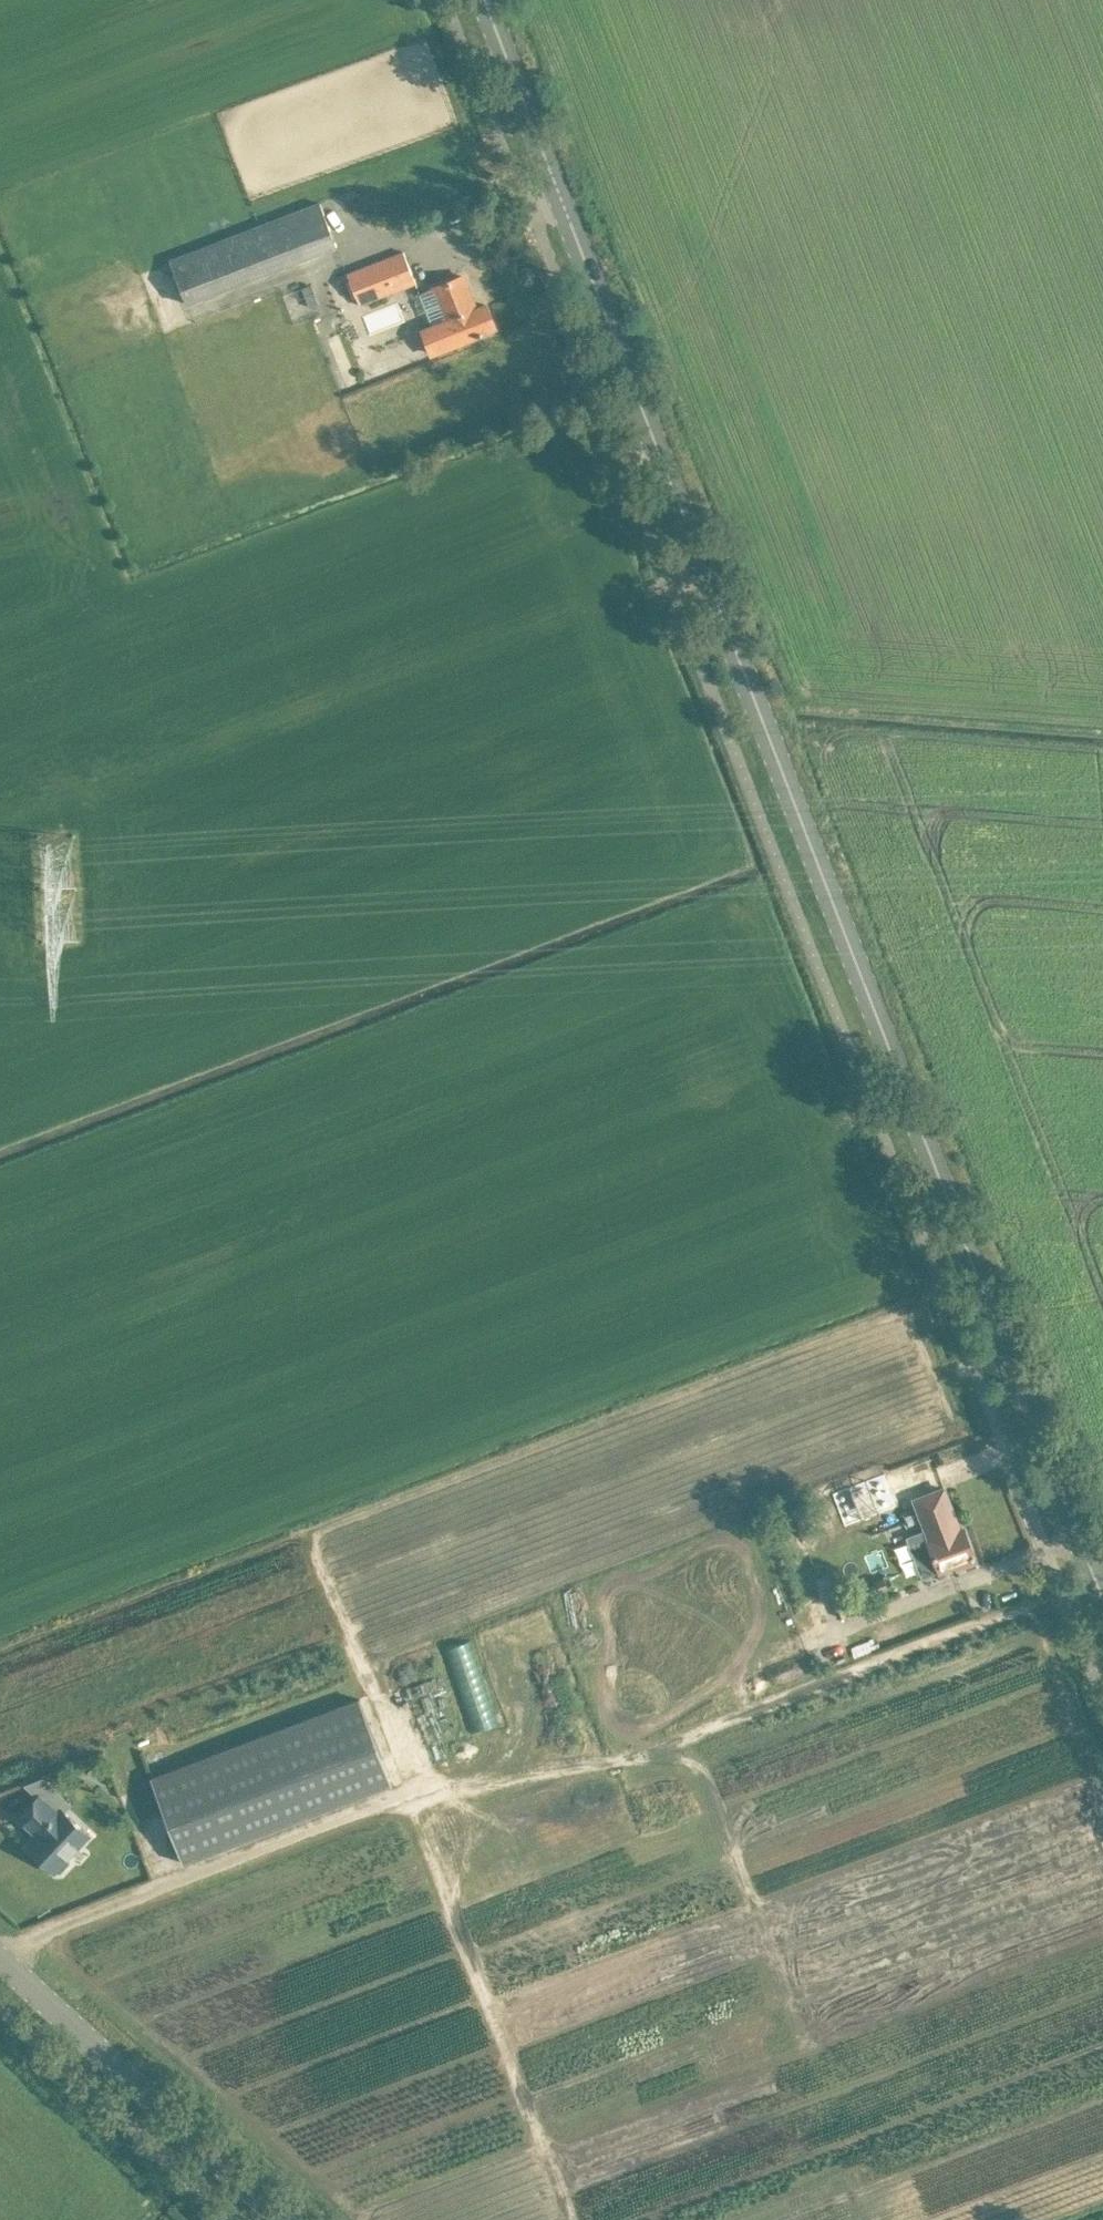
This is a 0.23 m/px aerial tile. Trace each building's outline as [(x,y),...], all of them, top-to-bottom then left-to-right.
[(320,200),(169,258),(187,305),(338,247),(320,200)] [(404,247),(348,269),(361,303),(418,281),(404,247)] [(463,275),(442,284),(432,288),(444,318),(421,327),(431,354),(478,335),(478,336),(482,334),(482,332),(495,327),(486,304),(476,308),(463,275)] [(313,282),(303,285),(310,304),(319,301),(313,282)] [(819,1535),(873,1514),(861,1481),(807,1502),(819,1535)] [(944,1488),(915,1499),(930,1540),(928,1541),(939,1570),(974,1557),(963,1528),(959,1529),(944,1488)] [(468,1731),(498,1722),(472,1637),(443,1646),(468,1731)] [(183,1862),(392,1783),(359,1698),(151,1777),(183,1862)] [(40,1795),(19,1817),(38,1834),(28,1846),(54,1870),(55,1870),(56,1872),(61,1872),(70,1862),(70,1858),(68,1856),(89,1833),(62,1809),(59,1812),(40,1795)]
